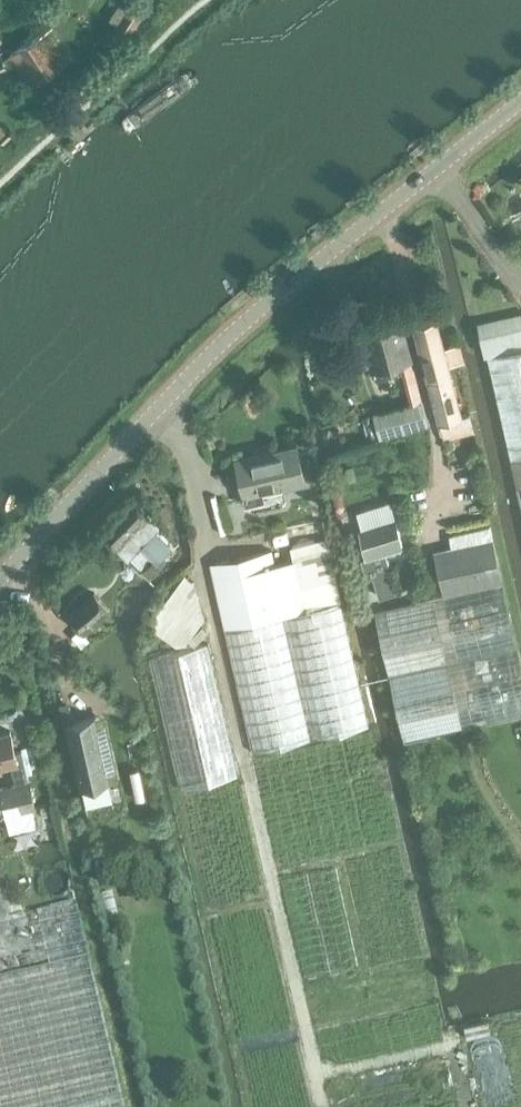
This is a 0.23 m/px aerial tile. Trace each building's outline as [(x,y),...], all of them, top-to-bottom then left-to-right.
[(130,4),(115,30),(130,39),(145,14),(130,4)] [(30,85),(70,58),(51,29),(10,55),(30,85)] [(477,322),(484,356),(487,355),(510,459),(520,502),(520,312),(477,322)] [(373,371),(413,360),(401,316),(362,327),(373,371)] [(461,416),(447,364),(463,360),(459,343),(443,348),(435,320),(414,326),(440,422),(461,416)] [(380,438),(428,425),(422,401),(373,414),(380,438)] [(245,498),(306,484),(297,444),(236,458),(245,498)] [(133,499),(100,531),(128,559),(131,556),(139,565),(149,556),(166,539),(157,530),(160,527),(133,499)] [(390,501),(356,511),(361,528),(359,529),(368,556),(362,558),(367,577),(372,575),(379,598),(396,593),(389,570),(391,570),(385,549),(403,543),(390,501)] [(271,551),(211,564),(225,628),(253,752),(369,724),(341,604),(323,518),(286,525),(294,560),(274,565),(271,551)] [(520,715),(520,664),(502,581),(492,537),(434,550),(443,593),(375,609),(405,742),(520,715)] [(174,577),(146,617),(182,646),(206,614),(201,596),(174,577)] [(85,633),(111,612),(94,591),(68,613),(85,633)] [(180,787),(237,774),(208,642),(149,655),(180,787)] [(95,710),(67,716),(83,789),(112,784),(95,710)] [(0,731),(0,766),(11,763),(16,784),(29,781),(23,754),(17,756),(11,729),(0,731)] [(0,788),(0,816),(7,814),(11,833),(37,826),(33,808),(36,808),(30,781),(29,781),(16,784),(0,788)] [(76,904),(0,921),(0,1106),(123,1106),(76,904)]
